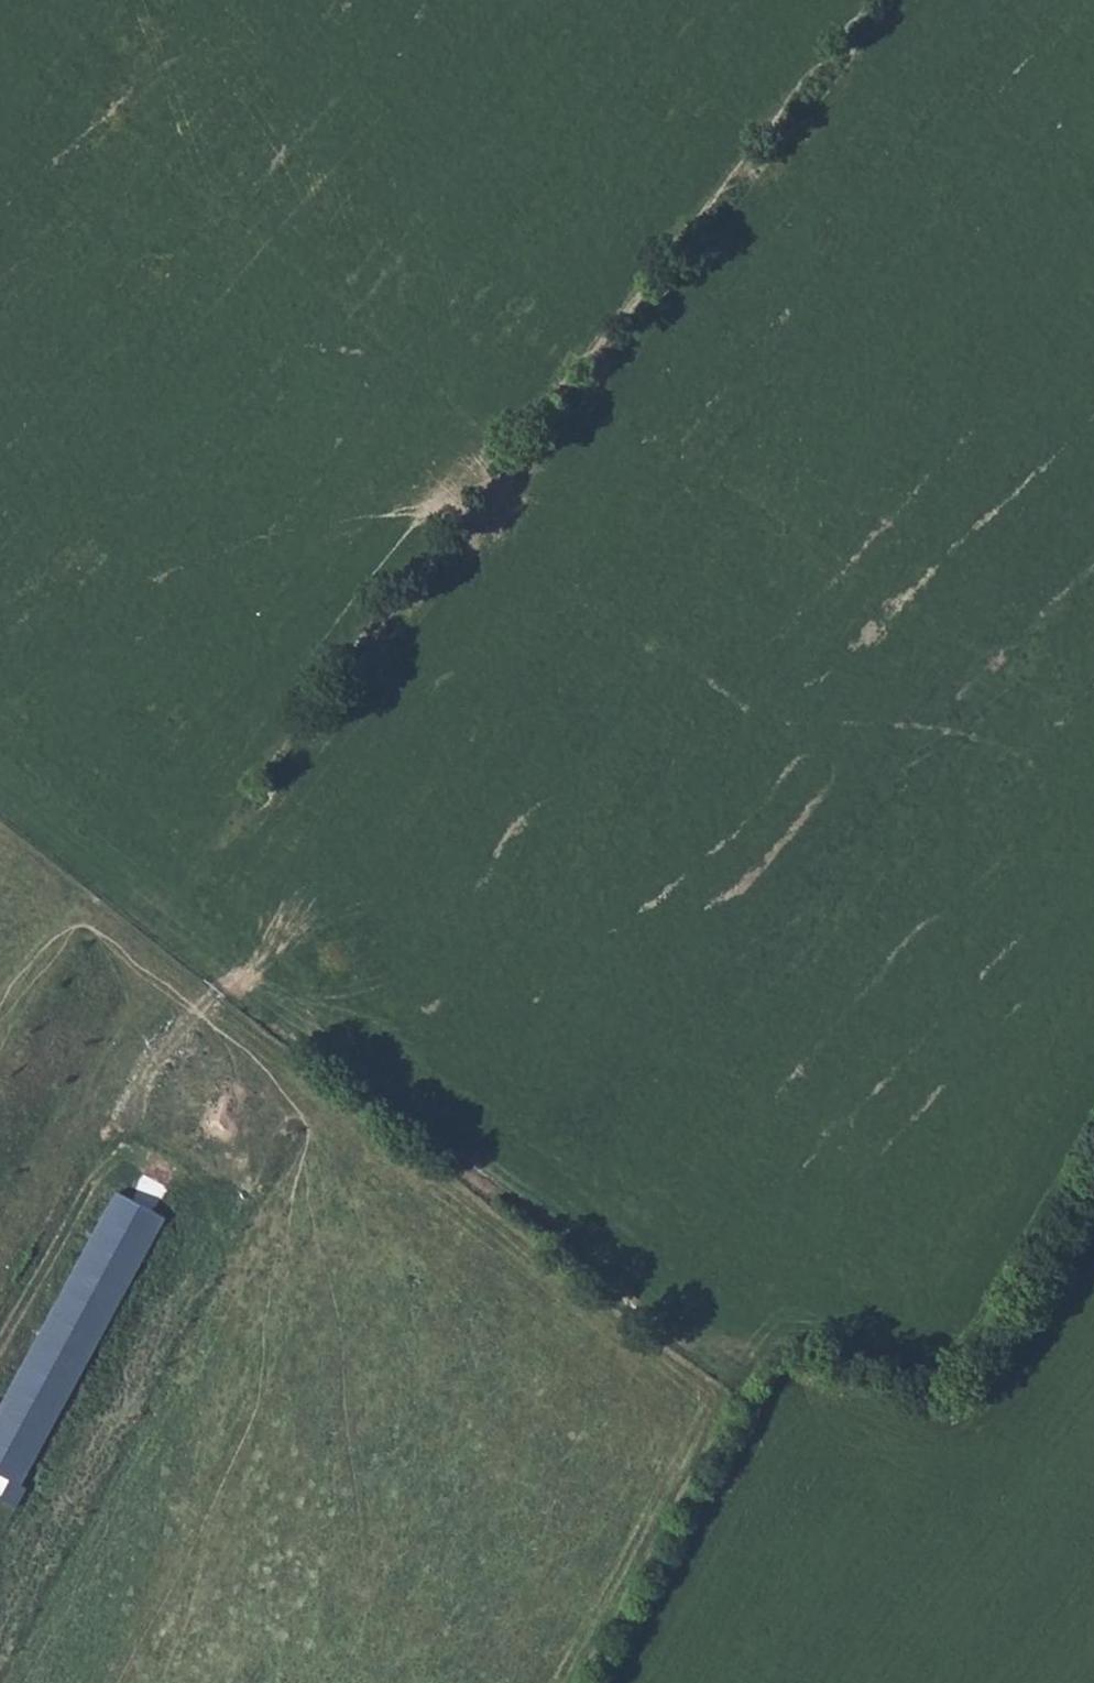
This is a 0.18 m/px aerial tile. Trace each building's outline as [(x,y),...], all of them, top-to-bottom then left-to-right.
[(120,1192),(0,1413),(0,1473),(13,1480),(2,1499),(17,1507),(28,1487),(23,1485),(167,1217),(120,1192)]
